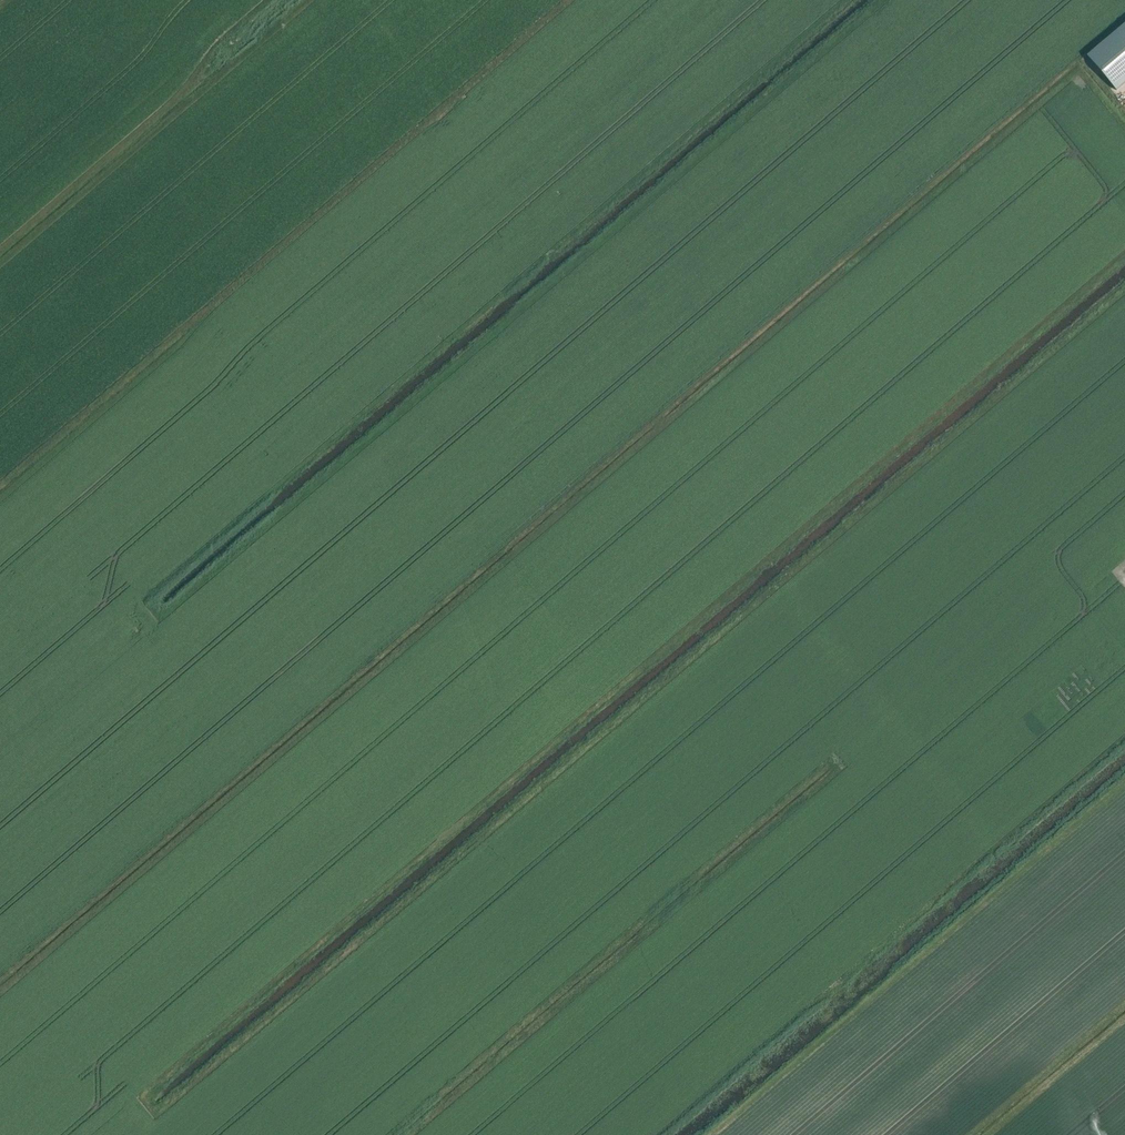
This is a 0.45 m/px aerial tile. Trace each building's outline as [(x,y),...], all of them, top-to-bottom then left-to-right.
[(1088,57),(1117,91),(1124,84),(1124,25),(1088,57)]
